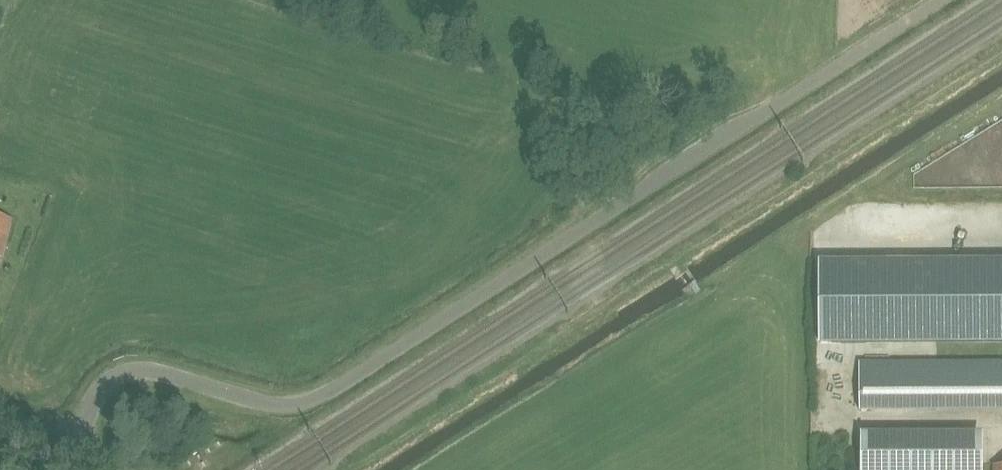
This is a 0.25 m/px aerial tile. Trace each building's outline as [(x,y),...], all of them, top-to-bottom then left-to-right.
[(14,218),(0,214),(0,256),(3,257),(14,218)] [(861,360),(861,408),(1001,409),(1001,360),(861,360)]
